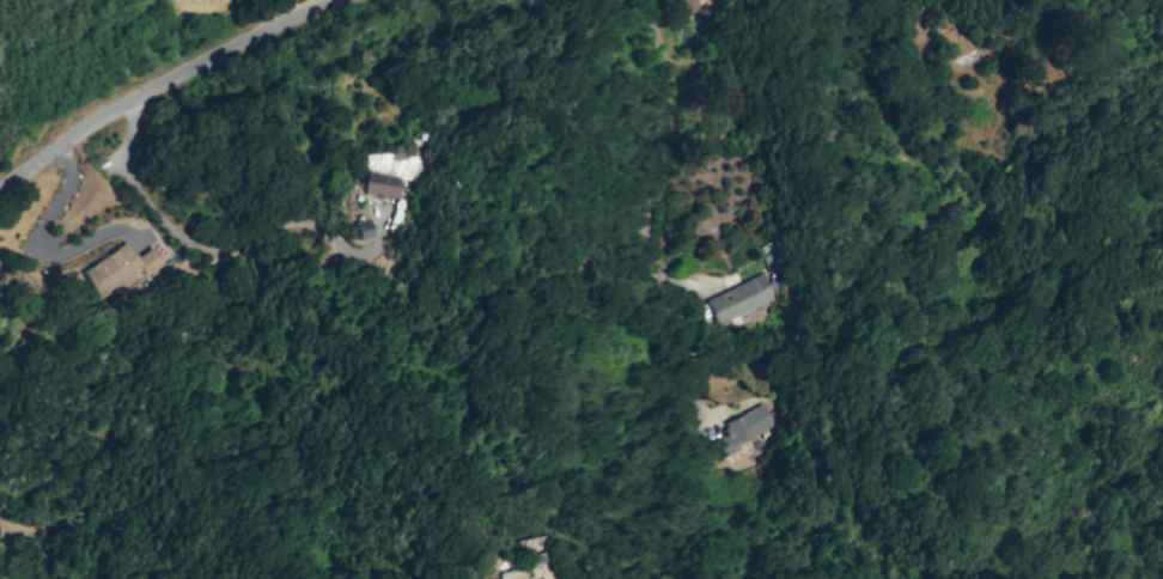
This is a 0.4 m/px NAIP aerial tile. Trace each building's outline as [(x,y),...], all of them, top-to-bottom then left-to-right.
[(682,16),(702,11),(699,0),(678,0),(682,16)] [(395,200),(400,178),(416,182),(420,158),(402,154),(404,146),(389,144),(387,157),(366,153),(358,192),(395,200)] [(356,240),(371,236),(367,218),(352,222),(356,240)] [(151,246),(134,257),(125,242),(79,271),(98,301),(117,289),(120,293),(164,266),(151,246)] [(774,298),(762,273),(705,298),(716,325),(733,317),(737,326),(755,318),(751,308),(774,298)] [(774,426),(762,403),(722,423),(727,433),(716,439),(725,458),(742,449),(740,443),(774,426)] [(532,577),(524,577),(524,570),(498,571),(499,578),(532,578),(532,577)]
